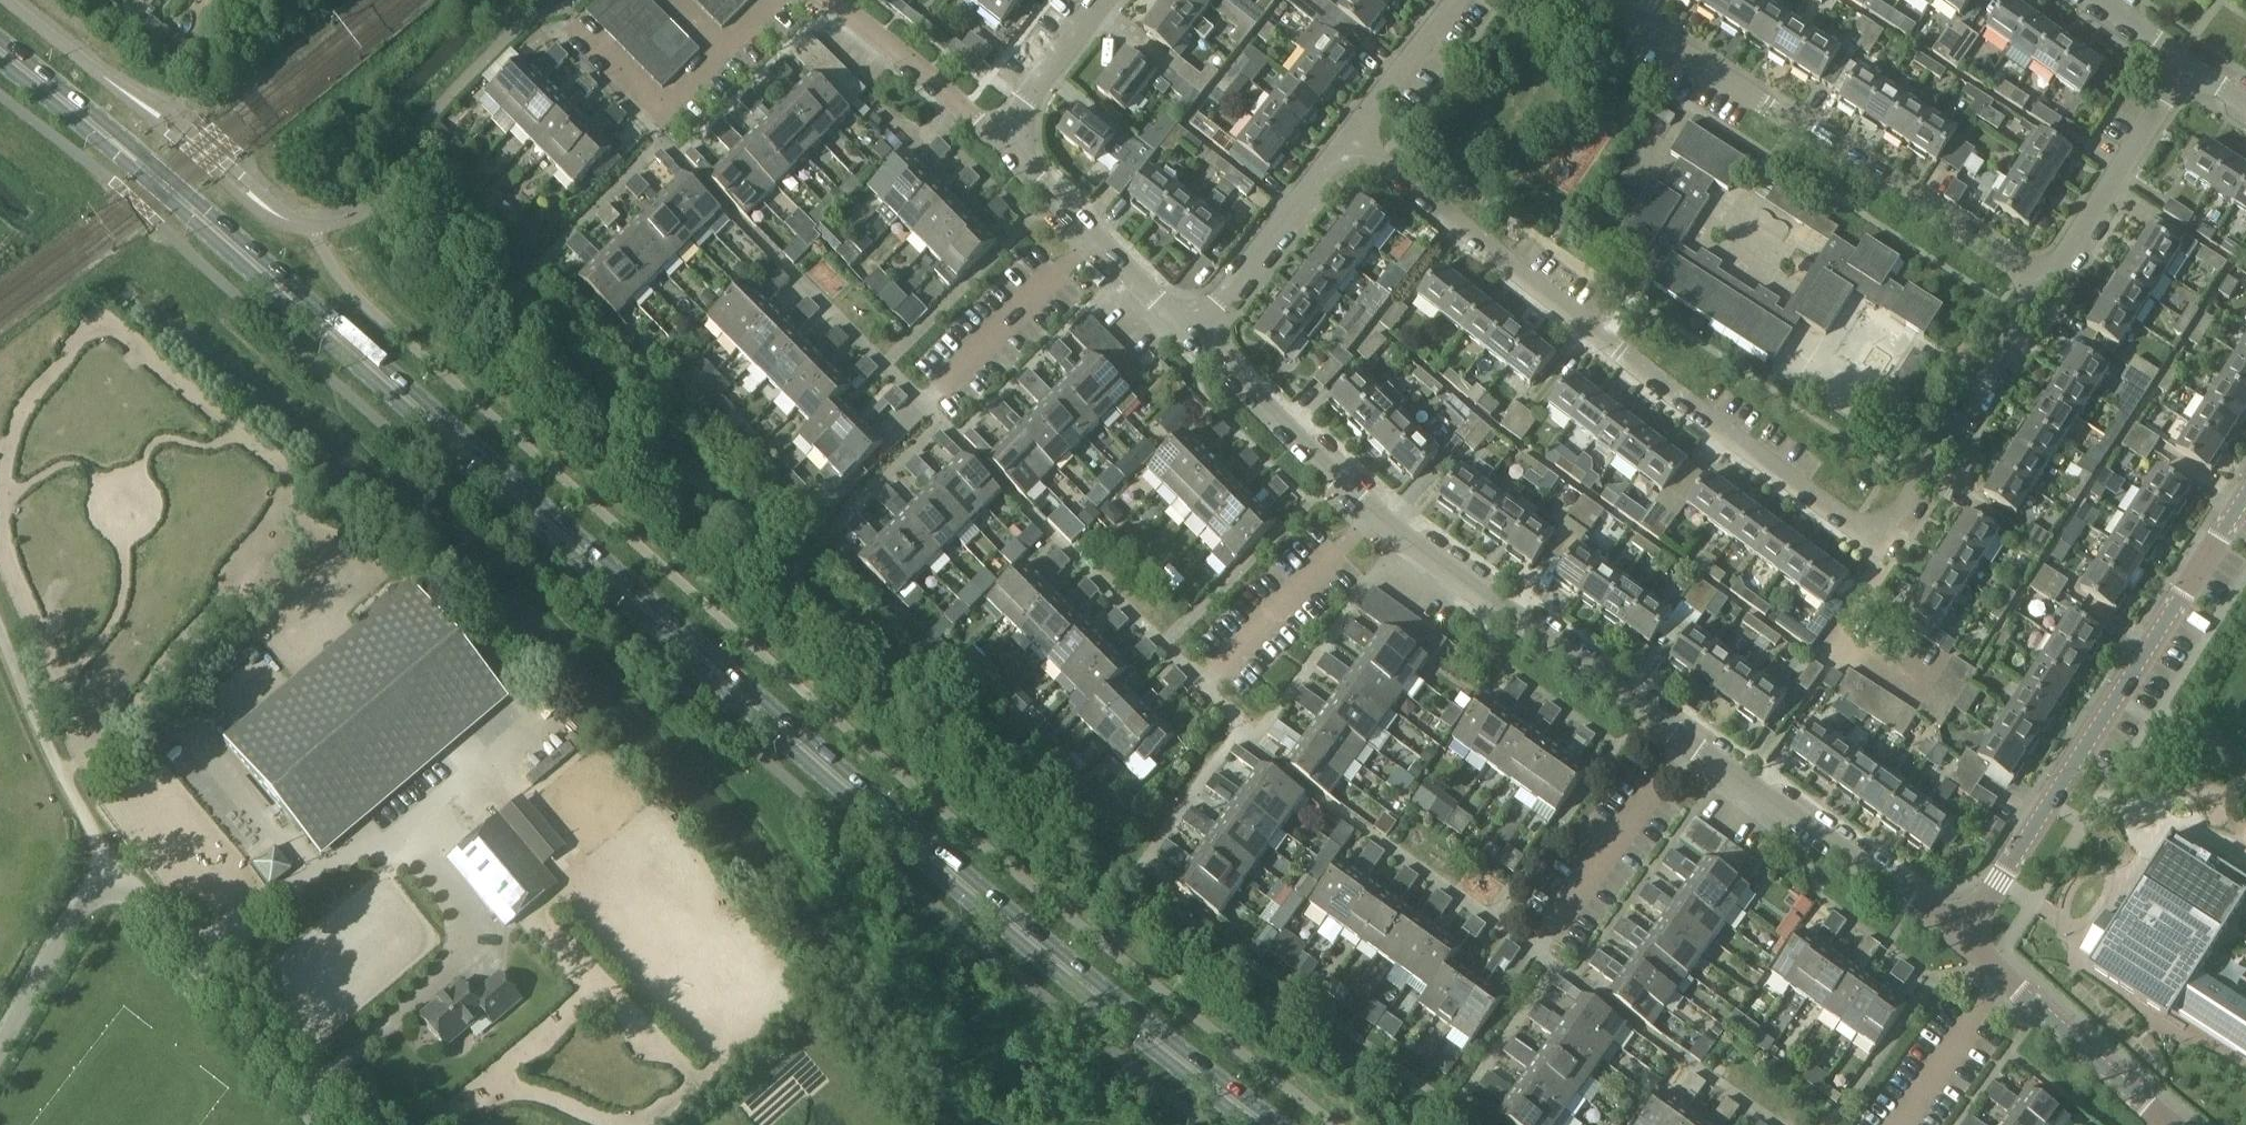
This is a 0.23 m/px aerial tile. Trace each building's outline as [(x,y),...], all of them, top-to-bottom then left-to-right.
[(615,4),(611,0),(600,0),(587,13),(597,23),(615,4)] [(637,0),(619,0),(615,4),(618,7),(624,14),(637,0)] [(653,4),(649,0),(637,0),(624,14),(634,23),(653,4)] [(694,1),(703,11),(713,0),(695,0),(694,1)] [(730,0),(713,0),(703,11),(712,20),(731,1),(730,0)] [(731,1),(740,10),(750,0),(732,0),(731,1)] [(978,7),(1001,26),(1021,0),(983,0),(978,7)] [(1190,30),(1204,41),(1214,29),(1199,18),(1208,7),(1199,0),(1166,0),(1161,7),(1190,30)] [(1256,26),(1224,0),(1215,0),(1211,6),(1240,29),(1233,39),(1241,45),(1256,26)] [(1256,26),(1265,15),(1245,0),(1224,0),(1256,26)] [(1317,9),(1305,0),(1288,0),(1288,1),(1310,18),(1317,9)] [(1317,9),(1324,0),(1305,0),(1317,9)] [(1373,0),(1347,0),(1339,10),(1345,15),(1339,24),(1361,42),(1386,10),(1373,0)] [(1386,10),(1394,0),(1373,0),(1386,10)] [(1706,0),(1684,0),(1699,10),(1706,0)] [(1739,0),(1706,0),(1699,10),(1723,25),(1739,0)] [(1769,4),(1762,0),(1739,0),(1723,25),(1746,40),(1769,4)] [(1894,11),(1877,0),(1868,0),(1863,8),(1886,23),(1894,11)] [(1961,15),(1971,0),(1939,0),(1961,15)] [(2037,13),(2018,0),(2009,0),(1988,30),(2012,47),(2037,13)] [(740,10),(731,1),(712,20),(721,29),(740,10)] [(606,32),(624,14),(618,7),(615,4),(597,23),(606,32)] [(643,33),(663,14),(653,4),(634,23),(643,33)] [(1770,56),(1793,20),(1769,4),(1746,40),(1770,56)] [(1172,52),(1190,30),(1161,7),(1143,29),(1172,52)] [(1894,11),(1886,23),(1899,31),(1906,19),(1894,11)] [(2035,63),(2059,29),(2037,13),(2012,47),(2035,63)] [(615,42),(634,23),(624,14),(606,32),(615,42)] [(653,42),(672,23),(663,14),(643,33),(653,42)] [(928,24),(916,15),(909,22),(922,32),(928,24)] [(1865,38),(1873,25),(1862,17),(1857,26),(1859,34),(1865,38)] [(1794,71),(1816,35),(1793,20),(1770,56),(1794,71)] [(624,51),(643,33),(634,23),(615,42),(624,51)] [(662,52),(681,32),(672,23),(653,42),(662,52)] [(934,42),(940,34),(928,24),(922,32),(934,42)] [(1946,60),(1968,30),(1959,24),(1954,32),(1949,29),(1933,51),(1946,60)] [(1266,43),(1276,31),(1268,25),(1259,37),(1266,43)] [(1873,25),(1865,38),(1860,46),(1870,53),(1884,31),(1873,25)] [(160,42),(169,31),(162,26),(154,37),(160,42)] [(2058,80),(2082,46),(2059,29),(2035,63),(2058,80)] [(1968,30),(1946,60),(1958,68),(1979,38),(1968,30)] [(671,61),(690,41),(681,32),(662,52),(664,54),(671,61)] [(634,61),(653,42),(643,33),(624,51),(634,61)] [(1307,56),(1338,80),(1356,57),(1325,33),(1307,56)] [(799,62),(817,43),(808,34),(789,53),(799,62)] [(1834,86),(1849,62),(1857,50),(1846,43),(1841,51),(1816,35),(1794,71),(1818,86),(1823,79),(1834,86)] [(671,61),(680,70),(699,51),(690,41),(671,61)] [(643,70),(662,52),(653,42),(634,61),(643,70)] [(975,72),(983,62),(958,42),(950,52),(975,72)] [(808,71),(827,52),(817,43),(799,62),(808,71)] [(550,52),(561,64),(568,58),(556,46),(550,52)] [(2082,46),(2058,80),(2081,96),(2105,62),(2082,46)] [(555,70),(561,64),(550,52),(534,67),(526,58),(487,97),(502,112),(549,65),(555,70)] [(653,80),(671,61),(664,54),(662,52),(643,70),(653,80)] [(818,81),(836,62),(827,52),(808,71),(812,75),(818,81)] [(1125,111),(1154,75),(1125,52),(1096,88),(1125,111)] [(1927,72),(1933,62),(1919,54),(1913,64),(1927,72)] [(1242,76),(1252,62),(1244,56),(1233,69),(1242,76)] [(1320,102),(1338,80),(1307,56),(1290,78),(1320,102)] [(661,89),(680,70),(671,61),(653,80),(661,89)] [(1174,74),(1201,96),(1219,73),(1211,67),(1203,77),(1184,61),(1174,74)] [(775,80),(787,68),(780,62),(769,74),(775,80)] [(827,90),(846,71),(836,62),(818,81),(827,90)] [(1862,120),(1885,85),(1849,62),(1834,86),(1845,93),(1838,104),(1862,120)] [(1951,88),(1957,78),(1933,62),(1927,72),(1951,88)] [(546,79),(555,70),(549,65),(502,112),(517,127),(556,89),(546,79)] [(787,68),(775,80),(781,86),(793,74),(787,68)] [(1231,89),(1242,76),(1233,69),(1223,83),(1231,89)] [(837,99),(855,80),(846,71),(827,90),(837,99)] [(1201,96),(1174,74),(1173,74),(1166,83),(1187,99),(1178,110),(1185,115),(1201,96)] [(827,90),(818,81),(812,75),(797,89),(835,128),(850,113),(846,109),(837,99),(827,90)] [(580,82),(591,94),(597,88),(586,76),(580,82)] [(1303,124),(1320,102),(1290,78),(1272,100),(1303,124)] [(1975,103),(1982,93),(1957,78),(1951,88),(1975,103)] [(837,99),(846,109),(865,90),(855,80),(837,99)] [(585,100),(591,94),(580,82),(573,88),(574,89),(565,98),(556,89),(517,127),(531,142),(580,94),(585,100)] [(2008,100),(2015,90),(2003,82),(1997,92),(2008,100)] [(1886,135),(1909,100),(1885,85),(1862,120),(1886,135)] [(1801,107),(1813,116),(1827,97),(1815,88),(1801,107)] [(821,142),(835,128),(797,89),(782,104),(821,142)] [(2015,90),(2008,100),(2024,111),(2031,100),(2015,90)] [(746,109),(758,97),(751,91),(739,103),(746,109)] [(1216,91),(1209,100),(1218,107),(1224,98),(1216,91)] [(1982,93),(1975,103),(1969,113),(1978,119),(1985,108),(1991,111),(1996,103),(1982,93)] [(576,109),(585,100),(580,94),(531,142),(546,157),(585,118),(576,109)] [(758,97),(746,109),(752,115),(764,103),(758,97)] [(1296,132),(1303,124),(1272,100),(1255,122),(1286,146),(1296,132)] [(1910,151),(1933,116),(1909,100),(1886,135),(1910,151)] [(806,157),(821,142),(782,104),(768,119),(806,157)] [(609,111),(621,123),(626,118),(615,105),(609,111)] [(2056,131),(2063,120),(2040,105),(2033,116),(2056,131)] [(1662,108),(1657,116),(1671,124),(1676,117),(1662,108)] [(1095,162),(1114,137),(1079,110),(1060,134),(1095,162)] [(614,130),(621,123),(609,111),(602,118),(614,130)] [(1580,145),(1606,153),(1617,119),(1591,111),(1580,145)] [(1211,141),(1220,130),(1199,113),(1189,125),(1211,141)] [(1933,116),(1910,151),(1934,166),(1939,159),(1953,137),(1957,131),(1933,116)] [(560,172),(599,133),(585,118),(546,157),(560,172)] [(806,157),(768,119),(761,125),(753,133),(791,172),(806,157)] [(716,139),(729,126),(722,120),(710,132),(716,139)] [(1268,169),(1286,146),(1255,122),(1237,145),(1268,169)] [(1748,163),(1689,125),(1670,154),(1681,161),(1663,189),(1652,182),(1615,240),(1645,259),(1649,253),(1667,264),(1653,284),(1774,362),(1793,332),(1788,329),(1797,316),(1825,334),(1856,287),(1870,296),(1866,302),(1876,309),(1880,303),(1893,311),(1891,315),(1925,337),(1943,308),(1909,286),(1905,292),(1887,280),(1900,260),(1866,238),(1856,252),(1833,237),(1784,313),(1775,307),(1780,301),(1759,288),(1755,294),(1718,270),(1723,263),(1702,250),(1697,257),(1679,245),(1709,199),(1701,193),(1710,179),(1729,192),(1748,163)] [(729,139),(735,133),(729,126),(716,139),(732,154),(723,163),(762,201),(776,187),(729,139)] [(1180,144),(1187,134),(1177,126),(1161,147),(1171,155),(1180,144)] [(2026,156),(2061,179),(2076,155),(2041,132),(2026,156)] [(599,133),(560,172),(576,187),(593,170),(601,179),(620,160),(611,152),(615,149),(599,133)] [(791,172),(753,133),(744,142),(735,133),(729,139),(776,187),(791,172)] [(1122,195),(1155,153),(1131,134),(1122,145),(1133,154),(1108,185),(1122,195)] [(1187,134),(1180,144),(1194,155),(1202,146),(1187,134)] [(1949,166),(1964,144),(1953,137),(1939,159),(1949,166)] [(932,146),(944,158),(950,152),(938,140),(932,146)] [(2211,190),(2232,157),(2216,148),(2207,142),(2186,174),(2211,190)] [(1984,163),(1971,155),(1974,151),(1964,144),(1949,166),(1959,173),(1963,167),(1976,175),(1984,163)] [(937,164),(944,158),(932,146),(926,153),(916,162),(907,152),(868,191),(884,206),(932,158),(937,164)] [(698,169),(706,161),(693,149),(685,157),(698,169)] [(669,170),(674,165),(661,153),(656,157),(669,170)] [(2045,203),(2061,179),(2026,156),(2010,180),(2045,203)] [(2245,187),(2245,166),(2232,157),(2211,190),(2234,205),(2245,187)] [(929,174),(937,164),(932,158),(884,206),(876,214),(891,229),(899,221),(938,183),(929,174)] [(1227,177),(1233,169),(1221,160),(1215,168),(1227,177)] [(746,217),(762,201),(723,163),(707,179),(746,217)] [(1134,187),(1138,193),(1132,201),(1157,221),(1180,191),(1150,167),(1134,187)] [(961,176),(973,187),(979,181),(968,169),(961,176)] [(1233,169),(1227,177),(1225,179),(1247,196),(1254,186),(1233,169)] [(668,188),(708,227),(722,214),(683,174),(668,188)] [(631,194),(643,182),(637,176),(625,187),(631,194)] [(966,194),(973,187),(961,176),(955,182),(966,194)] [(1996,212),(1999,208),(2029,228),(2045,203),(2010,180),(2000,195),(1993,191),(1984,205),(1996,212)] [(643,182),(631,194),(638,200),(649,188),(643,182)] [(914,236),(952,197),(938,183),(899,221),(914,236)] [(848,184),(841,191),(848,198),(850,201),(857,193),(848,184)] [(2234,205),(2245,213),(2245,187),(2234,205)] [(692,243),(708,227),(668,188),(653,204),(692,243)] [(822,203),(824,204),(833,213),(848,198),(841,191),(837,188),(822,203)] [(1179,238),(1202,208),(1180,190),(1180,191),(1157,221),(1170,231),(1179,238)] [(493,210),(503,200),(495,192),(486,202),(493,210)] [(1201,256),(1225,226),(1224,225),(1229,219),(1217,208),(1224,199),(1215,192),(1179,238),(1192,249),(1201,256)] [(928,251),(967,212),(952,197),(914,236),(928,251)] [(991,205),(1003,217),(1009,211),(997,199),(991,205)] [(503,200),(493,210),(507,225),(517,215),(503,200)] [(1341,223),(1373,247),(1391,224),(1360,200),(1341,223)] [(2187,226),(2194,215),(2172,200),(2164,212),(2187,226)] [(677,257),(692,243),(653,204),(638,218),(677,257)] [(818,228),(822,224),(833,213),(824,204),(809,219),(818,228)] [(602,223),(614,211),(608,205),(596,216),(602,223)] [(997,223),(1003,217),(991,205),(985,212),(997,223)] [(614,211),(602,223),(608,229),(620,217),(614,211)] [(943,266),(982,227),(967,212),(928,251),(943,266)] [(663,272),(677,257),(638,218),(624,232),(663,272)] [(1355,269),(1373,247),(1341,223),(1324,245),(1355,269)] [(2211,241),(2216,233),(2203,225),(2198,233),(2211,241)] [(824,226),(820,230),(816,234),(820,238),(836,254),(837,253),(844,246),(824,226)] [(982,227),(943,266),(936,273),(951,288),(997,242),(982,227)] [(2133,253),(2165,274),(2181,249),(2149,228),(2133,253)] [(535,229),(523,240),(531,249),(543,238),(542,237),(535,229)] [(648,287),(663,272),(624,232),(609,247),(648,287)] [(572,252),(584,240),(578,234),(566,246),(572,252)] [(810,250),(816,244),(808,236),(802,241),(810,250)] [(585,252),(590,247),(584,240),(572,252),(579,259),(585,252)] [(2234,257),(2240,248),(2227,240),(2222,249),(2234,257)] [(1338,291),(1355,269),(1324,245),(1313,259),(1307,267),(1338,291)] [(844,246),(837,253),(851,268),(859,260),(844,246)] [(1408,275),(1425,254),(1415,246),(1398,268),(1408,275)] [(648,287),(609,247),(601,256),(590,247),(585,252),(594,262),(633,301),(648,287)] [(2220,274),(2227,263),(2204,248),(2197,259),(2220,274)] [(2234,257),(2245,264),(2245,252),(2240,248),(2234,257)] [(2150,298),(2165,274),(2133,253),(2123,268),(2118,277),(2150,298)] [(617,317),(633,301),(594,262),(578,278),(617,317)] [(742,278),(751,270),(743,263),(735,271),(742,278)] [(1320,314),(1338,291),(1307,267),(1291,287),(1289,289),(1320,314)] [(1441,316),(1465,285),(1450,274),(1441,267),(1417,297),(1441,316)] [(771,275),(783,288),(790,282),(777,269),(771,275)] [(2135,321),(2150,298),(2118,277),(2103,301),(2135,321)] [(2229,299),(2239,284),(2228,277),(2218,292),(2229,299)] [(1383,291),(1391,297),(1400,285),(1392,279),(1383,291)] [(724,336),(763,297),(748,281),(708,320),(724,336)] [(880,298),(881,298),(886,292),(878,284),(873,290),(880,298)] [(1463,333),(1487,303),(1472,291),(1465,285),(1441,316),(1463,333)] [(1302,336),(1320,314),(1289,289),(1279,303),(1272,312),(1302,336)] [(1382,308),(1391,297),(1383,291),(1374,302),(1382,308)] [(739,352),(778,313),(763,297),(724,336),(739,352)] [(800,305),(813,317),(819,311),(807,299),(800,305)] [(2118,346),(2135,321),(2103,301),(2086,325),(2118,346)] [(1391,333),(1409,311),(1398,302),(1380,325),(1391,333)] [(1485,351),(1509,320),(1495,310),(1487,303),(1463,333),(1485,351)] [(905,305),(896,312),(911,327),(918,319),(905,305)] [(2182,319),(2190,324),(2198,311),(2191,306),(2182,319)] [(1284,359),(1302,336),(1272,312),(1262,325),(1254,335),(1284,359)] [(753,366),(792,327),(778,313),(739,352),(753,366)] [(1078,343),(1097,324),(1088,315),(1069,334),(1078,343)] [(2197,328),(2207,335),(2215,322),(2205,316),(2197,328)] [(2182,336),(2190,324),(2182,319),(2174,331),(2182,336)] [(1507,368),(1531,338),(1517,327),(1509,320),(1485,351),(1507,368)] [(1347,335),(1356,342),(1365,330),(1357,323),(1347,335)] [(1088,352),(1106,334),(1097,324),(1078,343),(1088,352)] [(768,381),(807,342),(792,327),(753,366),(768,381)] [(2199,347),(2207,335),(2197,328),(2189,341),(2199,347)] [(830,335),(842,347),(848,341),(836,329),(830,335)] [(675,332),(669,338),(676,344),(682,338),(675,332)] [(1098,362),(1116,343),(1106,334),(1088,352),(1091,355),(1098,362)] [(1369,362),(1388,343),(1376,334),(1358,352),(1369,362)] [(816,351),(821,356),(830,348),(835,353),(842,347),(830,335),(816,351)] [(1346,354),(1356,342),(1347,335),(1337,347),(1346,354)] [(1531,338),(1507,368),(1530,386),(1554,356),(1531,338)] [(2236,354),(2245,361),(2245,338),(2236,354)] [(821,356),(816,351),(807,342),(768,381),(782,396),(821,356)] [(1054,361),(1066,349),(1060,343),(1048,354),(1054,361)] [(1107,371),(1125,353),(1116,343),(1098,362),(1107,371)] [(1434,369),(1441,361),(1419,344),(1413,351),(1434,369)] [(1066,349),(1054,361),(1061,367),(1072,355),(1066,349)] [(2060,375),(2092,395),(2108,370),(2076,350),(2060,375)] [(1116,380),(1135,362),(1125,353),(1107,371),(1116,380)] [(2236,354),(2221,378),(2245,394),(2245,361),(2236,354)] [(1107,371),(1098,362),(1091,355),(1076,371),(1114,409),(1130,394),(1126,390),(1116,380),(1107,371)] [(797,410),(836,371),(821,356),(782,396),(797,410)] [(2129,369),(2152,383),(2159,371),(2137,357),(2129,369)] [(859,364),(871,377),(878,371),(866,358),(859,364)] [(1323,388),(1342,368),(1335,361),(1316,380),(1323,388)] [(1116,380),(1126,390),(1144,372),(1135,362),(1116,380)] [(2167,376),(2175,382),(2184,368),(2175,362),(2167,376)] [(865,383),(871,377),(859,364),(853,371),(865,383)] [(681,379),(696,394),(708,382),(694,367),(681,379)] [(1425,386),(1432,379),(1420,369),(1413,377),(1425,386)] [(2145,393),(2152,383),(2129,369),(2123,379),(2145,393)] [(1449,370),(1443,377),(1456,388),(1462,380),(1449,370)] [(811,425),(838,398),(851,386),(836,371),(797,410),(811,425)] [(1100,424),(1114,409),(1076,371),(1061,385),(1100,424)] [(1025,390),(1037,378),(1031,372),(1018,384),(1025,390)] [(1351,420),(1377,393),(1356,373),(1330,399),(1351,420)] [(1572,423),(1595,394),(1571,375),(1548,406),(1572,423)] [(2077,419),(2092,395),(2060,375),(2045,398),(2077,419)] [(2168,393),(2175,382),(2167,376),(2159,388),(2168,393)] [(1037,390),(1043,384),(1037,378),(1025,390),(1031,396),(1040,406),(1032,415),(1070,454),(1085,439),(1037,390)] [(2245,410),(2245,394),(2221,378),(2206,401),(2238,422),(2245,410)] [(1432,379),(1425,386),(1438,396),(1443,389),(1432,379)] [(1477,407),(1483,399),(1462,380),(1456,388),(1477,407)] [(708,382),(696,394),(711,409),(723,397),(708,382)] [(1100,424),(1061,385),(1053,394),(1043,384),(1037,390),(1085,439),(1100,424)] [(889,395),(901,406),(907,400),(895,388),(889,395)] [(1371,440),(1398,413),(1377,393),(1351,420),(1364,433),(1371,440)] [(1594,441),(1617,411),(1595,394),(1572,423),(1594,441)] [(894,413),(901,406),(889,395),(882,401),(894,413)] [(2123,397),(2117,407),(2130,416),(2137,405),(2123,397)] [(814,452),(853,413),(838,398),(811,425),(799,437),(814,452)] [(2062,442),(2077,419),(2045,398),(2030,422),(2062,442)] [(2223,446),(2238,422),(2206,401),(2191,425),(2223,446)] [(995,420),(1007,408),(1001,402),(989,414),(995,420)] [(1173,437),(1191,419),(1176,403),(1157,422),(1173,437)] [(1511,435),(1528,410),(1518,403),(1501,428),(1511,435)] [(1008,420),(1013,414),(1007,408),(995,420),(1011,436),(1002,444),(1041,483),(1055,468),(1008,420)] [(1528,410),(1511,435),(1522,443),(1539,418),(1528,410)] [(1616,458),(1639,427),(1617,411),(1594,441),(1616,458)] [(829,467),(868,428),(853,413),(814,452),(829,467)] [(1391,460),(1418,432),(1398,413),(1371,440),(1384,453),(1391,460)] [(1070,454),(1032,415),(1023,423),(1013,414),(1008,420),(1055,468),(1070,454)] [(1464,443),(1482,423),(1472,414),(1455,435),(1464,443)] [(1211,426),(1224,438),(1230,432),(1217,419),(1211,426)] [(2047,466),(2062,442),(2030,422),(2021,438),(2015,446),(2047,466)] [(1482,423),(1464,443),(1475,453),(1493,432),(1482,423)] [(744,424),(736,431),(742,436),(749,429),(744,424)] [(2105,437),(2114,442),(2122,430),(2113,424),(2105,437)] [(2129,435),(2152,450),(2159,440),(2135,425),(2129,435)] [(2207,471),(2223,446),(2191,425),(2175,450),(2207,471)] [(1218,444),(1224,438),(1211,426),(1205,432),(1218,444)] [(1638,475),(1661,445),(1647,433),(1639,427),(1616,458),(1638,475)] [(868,428),(829,467),(843,482),(883,443),(868,428)] [(980,455),(987,448),(970,429),(963,436),(980,455)] [(1163,487),(1202,447),(1187,432),(1148,471),(1163,487)] [(1418,432),(1391,460),(1405,473),(1412,480),(1439,453),(1418,432)] [(947,469),(986,508),(1000,494),(961,455),(941,434),(934,440),(946,452),(955,461),(947,469)] [(2146,460),(2152,450),(2129,435),(2122,445),(2146,460)] [(2106,454),(2114,442),(2105,437),(2097,449),(2106,454)] [(1026,498),(1041,483),(1002,444),(987,460),(1026,498)] [(1661,445),(1638,475),(1662,493),(1684,463),(1661,445)] [(2031,490),(2047,466),(2015,446),(2000,469),(2031,490)] [(1179,502),(1218,463),(1202,447),(1163,487),(1179,502)] [(1240,456),(1253,468),(1259,462),(1247,449),(1240,456)] [(1247,474),(1253,468),(1240,456),(1234,462),(1247,474)] [(1530,471),(1536,463),(1525,456),(1519,464),(1530,471)] [(910,476),(922,464),(916,457),(904,469),(910,476)] [(1568,476),(1575,466),(1563,458),(1556,467),(1568,476)] [(1136,460),(1121,475),(1127,480),(1141,466),(1136,460)] [(1193,517),(1232,477),(1218,463),(1179,502),(1193,517)] [(1536,463),(1530,471),(1543,481),(1549,473),(1536,463)] [(923,475),(928,470),(922,464),(910,476),(925,491),(917,499),(956,538),(971,523),(923,475)] [(1575,466),(1568,476),(1581,485),(1588,476),(1575,466)] [(1463,516),(1485,485),(1462,468),(1439,499),(1463,516)] [(971,523),(986,508),(947,469),(938,479),(928,470),(923,475),(971,523)] [(2015,515),(2031,490),(2000,469),(1984,494),(2015,515)] [(2142,494),(2174,515),(2183,500),(2189,490),(2158,469),(2142,494)] [(2107,488),(2114,476),(2106,471),(2098,482),(2107,488)] [(1116,472),(1102,486),(1111,495),(1125,481),(1116,472)] [(2075,484),(2084,490),(2092,477),(2084,472),(2075,484)] [(1711,523),(1732,493),(1709,475),(1687,505),(1711,523)] [(1208,532),(1247,492),(1232,477),(1193,517),(1208,532)] [(1271,485),(1282,497),(1289,491),(1277,479),(1271,485)] [(2076,501),(2084,490),(2075,484),(2068,496),(2076,501)] [(1276,504),(1282,497),(1271,485),(1264,492),(1276,504)] [(1485,533),(1508,502),(1485,485),(1463,516),(1477,527),(1485,533)] [(880,506),(892,493),(885,487),(873,499),(880,506)] [(1614,508),(1619,501),(1620,500),(1608,491),(1602,500),(1614,508)] [(1223,547),(1262,508),(1247,492),(1208,532),(1223,547)] [(894,504),(898,500),(892,493),(880,506),(895,521),(887,529),(926,568),(942,553),(894,504)] [(1734,540),(1755,510),(1732,493),(1711,523),(1734,540)] [(2159,538),(2174,515),(2142,494),(2127,518),(2159,538)] [(1578,526),(1593,505),(1584,498),(1568,519),(1578,526)] [(942,553),(956,538),(917,499),(907,509),(898,500),(894,504),(942,553)] [(1508,550),(1531,518),(1508,502),(1485,533),(1508,550)] [(1649,534),(1666,510),(1657,504),(1640,527),(1649,534)] [(1593,505),(1578,526),(1589,534),(1604,512),(1593,505)] [(2075,518),(2084,524),(2093,511),(2084,505),(2075,518)] [(1262,508),(1223,547),(1238,561),(1277,523),(1262,508)] [(1089,531),(1101,519),(1103,516),(1096,509),(1081,523),(1089,531)] [(1666,510),(1649,534),(1659,541),(1676,517),(1666,510)] [(1756,557),(1778,526),(1763,516),(1755,510),(1734,540),(1756,557)] [(1952,539),(1984,561),(2000,536),(1968,515),(1952,539)] [(851,534),(863,523),(856,516),(845,528),(851,534)] [(1531,518),(1508,550),(1532,567),(1555,536),(1531,518)] [(2076,536),(2084,524),(2075,518),(2067,531),(2076,536)] [(2153,547),(2159,538),(2127,518),(2111,541),(2144,562),(2153,547)] [(864,534),(869,529),(863,523),(851,534),(866,550),(857,559),(896,598),(912,582),(864,534)] [(2023,535),(2046,549),(2052,539),(2030,525),(2023,535)] [(1779,573),(1801,543),(1786,533),(1778,526),(1756,557),(1779,573)] [(1310,528),(1300,533),(1309,550),(1319,544),(1310,528)] [(912,582),(926,568),(887,529),(878,538),(869,529),(864,534),(912,582)] [(2039,559),(2046,549),(2023,535),(2017,545),(2039,559)] [(1645,553),(1651,546),(1639,537),(1633,545),(1645,553)] [(1029,552),(1035,546),(1027,538),(1021,544),(1029,552)] [(1968,584),(1984,561),(1952,539),(1936,563),(1968,584)] [(2138,571),(2144,562),(2111,541),(2096,565),(2129,586),(2138,571)] [(1802,590),(1824,560),(1809,550),(1801,543),(1779,573),(1802,590)] [(1651,546),(1645,553),(1658,563),(1664,555),(1651,546)] [(1134,547),(1130,551),(1136,557),(1140,553),(1134,547)] [(1579,595),(1602,564),(1578,547),(1555,578),(1579,595)] [(1051,558),(1063,569),(1069,563),(1057,551),(1051,558)] [(1707,575),(1713,567),(1713,566),(1702,558),(1696,567),(1707,575)] [(1824,560),(1802,590),(1825,608),(1848,578),(1824,560)] [(1003,618),(1042,579),(1026,563),(987,602),(1003,618)] [(1953,608),(1968,584),(1936,563),(1921,586),(1953,608)] [(1602,612),(1625,580),(1602,564),(1579,595),(1602,612)] [(2113,610),(2129,586),(2096,565),(2080,589),(2113,610)] [(2037,578),(2062,593),(2069,582),(2044,566),(2037,578)] [(1713,567),(1707,575),(1721,585),(1727,577),(1713,567)] [(2223,575),(2216,590),(2230,596),(2237,581),(2223,575)] [(2056,602),(2062,593),(2037,578),(2031,587),(2056,602)] [(1018,633),(1057,594),(1042,579),(1003,618),(1018,633)] [(1079,586),(1092,599),(1098,593),(1085,580),(1079,586)] [(1625,628),(1647,597),(1625,580),(1602,612),(1625,628)] [(1692,608),(1708,587),(1699,580),(1683,602),(1692,608)] [(316,851),(503,693),(409,582),(222,739),(316,851)] [(1087,605),(1092,599),(1079,586),(1073,591),(1087,605)] [(1937,632),(1953,608),(1921,586),(1915,595),(1904,611),(1924,624),(1917,634),(1938,648),(1945,637),(1937,632)] [(1708,587),(1692,608),(1704,616),(1719,595),(1708,587)] [(1368,618),(1384,597),(1373,589),(1357,610),(1368,618)] [(1999,603),(2008,608),(2016,595),(2008,590),(1999,603)] [(1753,608),(1759,599),(1748,592),(1742,600),(1753,608)] [(1032,647),(1071,608),(1057,594),(1018,633),(1032,647)] [(1379,626),(1395,604),(1384,597),(1368,618),(1379,626)] [(1647,597),(1625,628),(1640,639),(1649,645),(1671,614),(1647,597)] [(1759,599),(1753,608),(1767,618),(1773,609),(1759,599)] [(1999,622),(2008,608),(1999,603),(1991,616),(1999,622)] [(1390,634),(1405,612),(1395,604),(1379,626),(1382,628),(1390,634)] [(891,605),(886,611),(894,618),(900,614),(891,605)] [(1048,662),(1086,623),(1071,608),(1032,647),(1048,662)] [(952,610),(944,617),(945,618),(954,627),(961,619),(952,610)] [(1111,617),(1122,629),(1128,623),(1117,611),(1111,617)] [(1400,642),(1416,620),(1405,612),(1390,634),(1400,642)] [(2054,639),(2086,660),(2096,644),(2102,634),(2070,614),(2054,639)] [(1806,631),(1784,615),(1776,625),(1799,641),(1806,631)] [(1116,634),(1122,629),(1111,617),(1105,623),(1116,634)] [(1759,634),(1764,627),(1750,617),(1745,624),(1759,634)] [(1810,649),(1826,626),(1816,618),(1806,631),(1799,641),(1810,649)] [(1411,649),(1427,628),(1416,620),(1400,642),(1411,649)] [(1347,639),(1357,626),(1350,621),(1340,634),(1347,639)] [(1062,677),(1101,638),(1086,623),(1048,662),(1062,677)] [(1999,637),(2009,643),(2017,630),(2008,624),(1999,637)] [(1359,637),(1364,631),(1357,626),(1347,639),(1365,652),(1358,662),(1402,693),(1414,677),(1359,637)] [(1764,627),(1759,634),(1776,646),(1781,639),(1764,627)] [(1400,642),(1390,634),(1382,628),(1375,639),(1364,631),(1359,637),(1414,677),(1426,660),(1422,657),(1411,649),(1400,642)] [(1411,649),(1422,657),(1438,636),(1427,628),(1411,649)] [(1694,678),(1716,646),(1693,629),(1670,661),(1694,678)] [(2001,654),(2009,643),(1999,637),(1992,648),(2001,654)] [(1076,691),(1115,652),(1101,638),(1062,677),(1076,691)] [(2081,668),(2086,660),(2054,639),(2038,663),(2071,683),(2081,668)] [(1139,646),(1152,658),(1158,652),(1145,640),(1139,646)] [(1146,664),(1152,658),(1139,646),(1133,652),(1146,664)] [(1716,694),(1739,663),(1716,646),(1694,678),(1716,694)] [(1117,679),(1129,667),(1115,652),(1076,691),(1091,706),(1117,679)] [(1323,673),(1333,659),(1325,654),(1316,668),(1323,673)] [(1946,668),(1969,684),(1977,672),(1953,657),(1946,668)] [(973,675),(981,667),(972,659),(965,666),(973,675)] [(1390,710),(1346,679),(1335,671),(1340,665),(1333,659),(1323,673),(1341,686),(1334,696),(1377,728),(1390,710)] [(1390,710),(1402,693),(1358,662),(1346,679),(1390,710)] [(1808,691),(1824,670),(1813,662),(1797,683),(1808,691)] [(1739,710),(1762,679),(1739,663),(1716,694),(1739,710)] [(2056,707),(2071,683),(2038,663),(2023,686),(2056,707)] [(1094,733),(1132,695),(1124,686),(1136,673),(1129,667),(1117,679),(1091,706),(1079,718),(1094,733)] [(1962,695),(1969,684),(1946,668),(1939,680),(1962,695)] [(989,690),(996,683),(982,669),(975,676),(989,690)] [(1169,676),(1181,688),(1187,682),(1175,670),(1169,676)] [(1845,701),(1861,677),(1849,670),(1834,694),(1845,701)] [(1832,692),(1842,678),(1832,672),(1823,686),(1832,692)] [(1175,694),(1181,688),(1169,676),(1163,682),(1175,694)] [(1857,708),(1872,684),(1861,677),(1845,701),(1857,708)] [(1762,679),(1739,710),(1763,728),(1786,696),(1762,679)] [(1508,687),(1521,696),(1526,689),(1513,680),(1508,687)] [(1955,706),(1962,695),(1939,680),(1931,691),(1955,706)] [(1868,716),(1883,692),(1872,684),(1857,708),(1868,716)] [(2051,715),(2056,707),(2023,686),(2008,710),(2041,731),(2051,715)] [(1516,703),(1521,696),(1508,687),(1503,694),(1516,703)] [(1298,707),(1308,693),(1301,688),(1291,702),(1298,707)] [(999,700),(1005,706),(1013,697),(1008,691),(999,700)] [(1948,717),(1955,706),(1931,691),(1924,702),(1948,717)] [(1109,748),(1148,710),(1159,699),(1152,692),(1141,703),(1132,695),(1094,733),(1109,748)] [(1879,723),(1894,699),(1883,692),(1868,716),(1879,723)] [(1310,705),(1315,698),(1308,693),(1298,707),(1316,720),(1309,730),(1353,762),(1365,745),(1310,705)] [(1365,745),(1377,728),(1334,696),(1326,706),(1315,698),(1310,705),(1365,745)] [(1471,754),(1503,709),(1484,696),(1452,740),(1471,754)] [(1890,730),(1906,706),(1894,699),(1879,723),(1890,730)] [(1542,710),(1555,720),(1560,713),(1547,703),(1542,710)] [(1452,730),(1464,714),(1452,705),(1440,721),(1452,730)] [(1902,737),(1917,713),(1906,706),(1890,730),(1902,737)] [(1488,766),(1520,721),(1503,709),(1471,754),(1488,766)] [(1148,710),(1109,748),(1124,763),(1135,753),(1145,763),(1173,735),(1148,710)] [(1550,727),(1555,720),(1542,710),(1537,718),(1550,727)] [(2026,754),(2041,731),(2008,710),(1993,733),(2026,754)] [(1505,778),(1537,733),(1520,721),(1488,766),(1505,778)] [(1273,741),(1283,728),(1275,722),(1266,736),(1273,741)] [(1814,772),(1837,740),(1812,723),(1790,754),(1814,772)] [(1285,739),(1290,733),(1283,728),(1273,741),(1291,754),(1283,765),(1327,797),(1341,779),(1285,739)] [(1576,735),(1590,745),(1595,738),(1581,728),(1576,735)] [(1341,779),(1353,762),(1309,730),(1301,741),(1290,733),(1285,739),(1341,779)] [(1522,790),(1554,746),(1537,733),(1505,778),(1522,790)] [(2010,780),(2026,754),(1993,733),(1977,759),(1966,752),(1960,762),(1985,778),(1992,768),(2010,780)] [(1584,752),(1590,745),(1576,735),(1570,743),(1578,748),(1584,752)] [(1386,748),(1412,761),(1418,749),(1392,736),(1386,748)] [(1837,788),(1859,756),(1837,740),(1814,772),(1837,788)] [(1248,782),(1293,814),(1305,797),(1235,746),(1230,754),(1255,772),(1248,782)] [(1539,802),(1571,758),(1554,746),(1522,790),(1539,802)] [(1430,761),(1436,753),(1429,748),(1423,756),(1430,761)] [(1571,758),(1539,802),(1556,815),(1588,770),(1578,763),(1584,752),(1578,748),(1571,758)] [(1074,756),(1064,766),(1077,779),(1087,768),(1074,756)] [(1860,804),(1882,773),(1859,756),(1837,788),(1860,804)] [(1978,789),(1985,778),(1960,762),(1953,773),(1978,789)] [(1415,781),(1424,770),(1415,763),(1406,774),(1415,781)] [(1882,821),(1905,789),(1882,773),(1860,804),(1882,821)] [(1972,799),(1978,789),(1953,773),(1947,783),(1946,783),(1929,807),(1928,806),(1905,837),(1920,847),(1930,854),(1952,823),(1941,815),(1959,791),(1972,799)] [(1409,791),(1415,781),(1406,774),(1400,782),(1409,791)] [(1213,793),(1222,780),(1215,775),(1206,788),(1213,793)] [(1220,798),(1225,791),(1229,785),(1222,780),(1213,793),(1220,798)] [(1280,831),(1293,814),(1248,782),(1240,793),(1229,785),(1225,791),(1236,799),(1280,831)] [(1905,837),(1928,806),(1905,789),(1882,821),(1905,837)] [(1420,791),(1412,801),(1429,813),(1436,803),(1420,791)] [(1269,847),(1280,831),(1236,799),(1224,815),(1269,847)] [(1436,803),(1429,813),(1445,824),(1452,815),(1436,803)] [(1189,827),(1198,813),(1190,808),(1181,822),(1189,827)] [(1200,825),(1205,818),(1198,813),(1189,827),(1196,832),(1200,825)] [(504,924),(555,882),(499,815),(448,857),(478,893),(487,886),(502,904),(493,911),(504,924)] [(1256,864),(1269,847),(1224,815),(1216,826),(1205,818),(1200,825),(1211,833),(1256,864)] [(1384,815),(1374,829),(1382,835),(1386,838),(1388,836),(1397,824),(1384,815)] [(1693,850),(1709,828),(1698,821),(1682,842),(1693,850)] [(1720,836),(1709,828),(1693,850),(1704,859),(1720,836)] [(1244,881),(1256,864),(1211,833),(1199,849),(1244,881)] [(2083,953),(2093,959),(2087,968),(2168,1020),(2174,1011),(2238,1052),(2237,1054),(2245,1059),(2245,1003),(2199,973),(2245,899),(2245,880),(2174,834),(2117,920),(2108,914),(2083,953)] [(1731,845),(1720,836),(1704,859),(1715,867),(1731,845)] [(1331,841),(1324,849),(1336,858),(1342,849),(1331,841)] [(1164,861),(1174,847),(1167,842),(1157,856),(1164,861)] [(1498,856),(1502,851),(1489,842),(1485,847),(1498,856)] [(1365,851),(1380,861),(1385,854),(1371,844),(1365,851)] [(1508,845),(1498,860),(1505,865),(1516,850),(1508,845)] [(1742,852),(1731,845),(1715,867),(1726,875),(1742,852)] [(1176,858),(1181,852),(1174,847),(1164,861),(1181,874),(1174,883),(1219,916),(1232,898),(1176,858)] [(269,886),(290,872),(275,849),(254,863),(269,886)] [(1232,898),(1244,881),(1199,849),(1191,860),(1181,852),(1176,858),(1232,898)] [(1375,868),(1380,861),(1365,851),(1353,868),(1342,860),(1310,906),(1328,919),(1368,863),(1375,868)] [(1669,870),(1679,857),(1671,851),(1662,865),(1669,870)] [(1753,861),(1742,852),(1726,875),(1738,883),(1753,861)] [(1682,868),(1686,862),(1679,857),(1669,870),(1687,883),(1680,893),(1724,925),(1737,908),(1682,868)] [(1682,868),(1737,908),(1749,891),(1738,883),(1726,875),(1715,867),(1704,859),(1696,869),(1686,862),(1682,868)] [(1764,868),(1753,861),(1738,883),(1749,891),(1764,868)] [(1367,878),(1375,868),(1368,863),(1328,919),(1345,931),(1377,885),(1367,878)] [(1399,875),(1413,885),(1417,878),(1404,868),(1399,875)] [(1408,892),(1413,885),(1399,875),(1387,892),(1377,885),(1345,931),(1361,943),(1401,887),(1408,892)] [(1644,905),(1654,891),(1647,885),(1637,899),(1644,905)] [(1400,902),(1408,892),(1401,887),(1361,943),(1379,955),(1411,910),(1400,902)] [(1282,908),(1294,917),(1306,899),(1294,891),(1282,908)] [(1657,902),(1661,896),(1654,891),(1644,905),(1662,917),(1656,926),(1701,958),(1713,942),(1657,902)] [(1433,899),(1447,909),(1452,902),(1438,893),(1433,899)] [(1713,942),(1724,925),(1680,893),(1672,903),(1661,896),(1657,902),(1713,942)] [(1442,916),(1447,909),(1433,899),(1428,906),(1421,917),(1411,910),(1379,955),(1395,967),(1435,911),(1442,916)] [(1282,934),(1294,917),(1282,908),(1270,925),(1282,934)] [(1435,926),(1442,916),(1435,911),(1395,967),(1413,979),(1445,934),(1435,926)] [(1790,988),(1841,917),(1834,912),(1815,939),(1803,930),(1771,974),(1790,988)] [(1467,924),(1481,934),(1486,927),(1472,917),(1467,924)] [(1807,1000),(1839,955),(1829,948),(1848,922),(1841,917),(1790,988),(1807,1000)] [(1620,938),(1630,925),(1623,920),(1613,933),(1620,938)] [(1476,941),(1481,934),(1467,924),(1455,941),(1445,934),(1413,979),(1428,990),(1451,960),(1469,936),(1476,941)] [(1633,935),(1637,930),(1630,925),(1620,938),(1638,951),(1631,961),(1676,993),(1688,976),(1633,935)] [(1688,976),(1701,958),(1656,926),(1648,938),(1637,930),(1633,935),(1688,976)] [(1268,927),(1259,940),(1271,948),(1280,935),(1268,927)] [(1290,967),(1305,945),(1285,931),(1270,953),(1290,967)] [(1862,943),(1876,953),(1880,947),(1867,937),(1862,943)] [(1501,948),(1515,958),(1520,951),(1506,941),(1501,948)] [(1871,960),(1876,953),(1862,943),(1848,962),(1839,955),(1807,1000),(1824,1012),(1863,955),(1871,960)] [(1510,965),(1515,958),(1501,948),(1479,979),(1469,972),(1437,1017),(1454,1029),(1486,984),(1498,967),(1503,960),(1510,965)] [(1596,971),(1606,958),(1598,953),(1589,966),(1596,971)] [(1862,972),(1871,960),(1863,955),(1824,1012),(1841,1024),(1873,980),(1862,972)] [(1608,969),(1613,963),(1606,958),(1596,971),(1614,984),(1606,996),(1651,1028),(1664,1009),(1608,969)] [(1437,1017),(1469,972),(1451,960),(1428,990),(1419,1004),(1437,1017)] [(1503,960),(1498,967),(1505,972),(1510,965),(1503,960)] [(1664,1009),(1676,993),(1631,961),(1624,971),(1613,963),(1608,969),(1664,1009)] [(1896,968),(1910,978),(1914,971),(1901,962),(1896,968)] [(1905,984),(1910,978),(1896,968),(1883,987),(1873,980),(1841,1024),(1858,1036),(1899,980),(1905,984)] [(519,1001),(499,976),(473,997),(460,981),(418,1015),(444,1046),(485,1012),(493,1022),(519,1001)] [(1570,1013),(1615,1045),(1627,1028),(1583,996),(1557,977),(1551,985),(1577,1004),(1570,1013)] [(1322,979),(1317,986),(1319,987),(1326,992),(1330,985),(1322,979)] [(1896,996),(1905,984),(1899,980),(1858,1036),(1875,1048),(1907,1004),(1896,996)] [(1486,984),(1454,1029),(1471,1042),(1503,997),(1486,984)] [(1534,1024),(1544,1010),(1537,1005),(1527,1019),(1534,1024)] [(1547,1021),(1551,1015),(1544,1010),(1534,1024),(1553,1037),(1546,1047),(1591,1079),(1603,1062),(1547,1021)] [(1739,1011),(1728,1025),(1738,1032),(1748,1018),(1739,1011)] [(1603,1062),(1615,1045),(1570,1013),(1563,1023),(1551,1015),(1547,1021),(1603,1062)] [(1393,1040),(1401,1026),(1391,1020),(1383,1032),(1393,1040)] [(1759,1033),(1753,1042),(1758,1045),(1764,1036),(1759,1033)] [(1510,1057),(1520,1044),(1513,1039),(1503,1053),(1510,1057)] [(1411,1052),(1416,1045),(1409,1040),(1404,1047),(1411,1052)] [(1522,1055),(1527,1049),(1520,1044),(1510,1058),(1528,1071),(1521,1081),(1566,1113),(1578,1096),(1522,1055)] [(1416,1045),(1411,1052),(1419,1057),(1423,1050),(1416,1045)] [(1578,1096),(1591,1079),(1546,1047),(1539,1057),(1527,1049),(1522,1055),(1578,1096)] [(1445,1057),(1437,1068),(1448,1075),(1455,1064),(1445,1057)] [(1486,1092),(1496,1078),(1489,1073),(1479,1087),(1486,1092)] [(1687,1082),(1701,1092),(1706,1085),(1692,1075),(1687,1082)] [(1503,1083),(1496,1078),(1486,1092),(1504,1105),(1497,1115),(1510,1124),(1548,1124),(1498,1089),(1503,1083)] [(1566,1113),(1521,1081),(1514,1091),(1503,1083),(1498,1089),(1548,1124),(1558,1124),(1566,1113)] [(1696,1099),(1701,1092),(1687,1082),(1682,1089),(1696,1099)] [(1991,1100),(2001,1087),(1993,1082),(1984,1094),(1991,1100)] [(2008,1093),(2001,1087),(1991,1100),(2009,1113),(2002,1123),(2006,1124),(2040,1124),(2004,1098),(2008,1093)] [(1834,1089),(1828,1097),(1837,1103),(1837,1102),(1842,1095),(1834,1089)] [(2040,1124),(2069,1124),(2072,1121),(2027,1089),(2018,1100),(2008,1093),(2004,1098),(2040,1124)] [(1682,1104),(1664,1091),(1639,1124),(1667,1124),(1682,1104)] [(1631,1098),(1627,1104),(1640,1113),(1644,1107),(1631,1098)] [(1721,1107),(1734,1116),(1739,1109),(1726,1100),(1721,1107)] [(1700,1116),(1682,1104),(1667,1124),(1693,1124),(1700,1116)] [(1729,1123),(1734,1116),(1721,1107),(1716,1114),(1729,1123)] [(1977,1121),(1969,1115),(1962,1124),(1973,1124),(1977,1121)] [(1700,1116),(1693,1124),(1711,1124),(1700,1116)]
